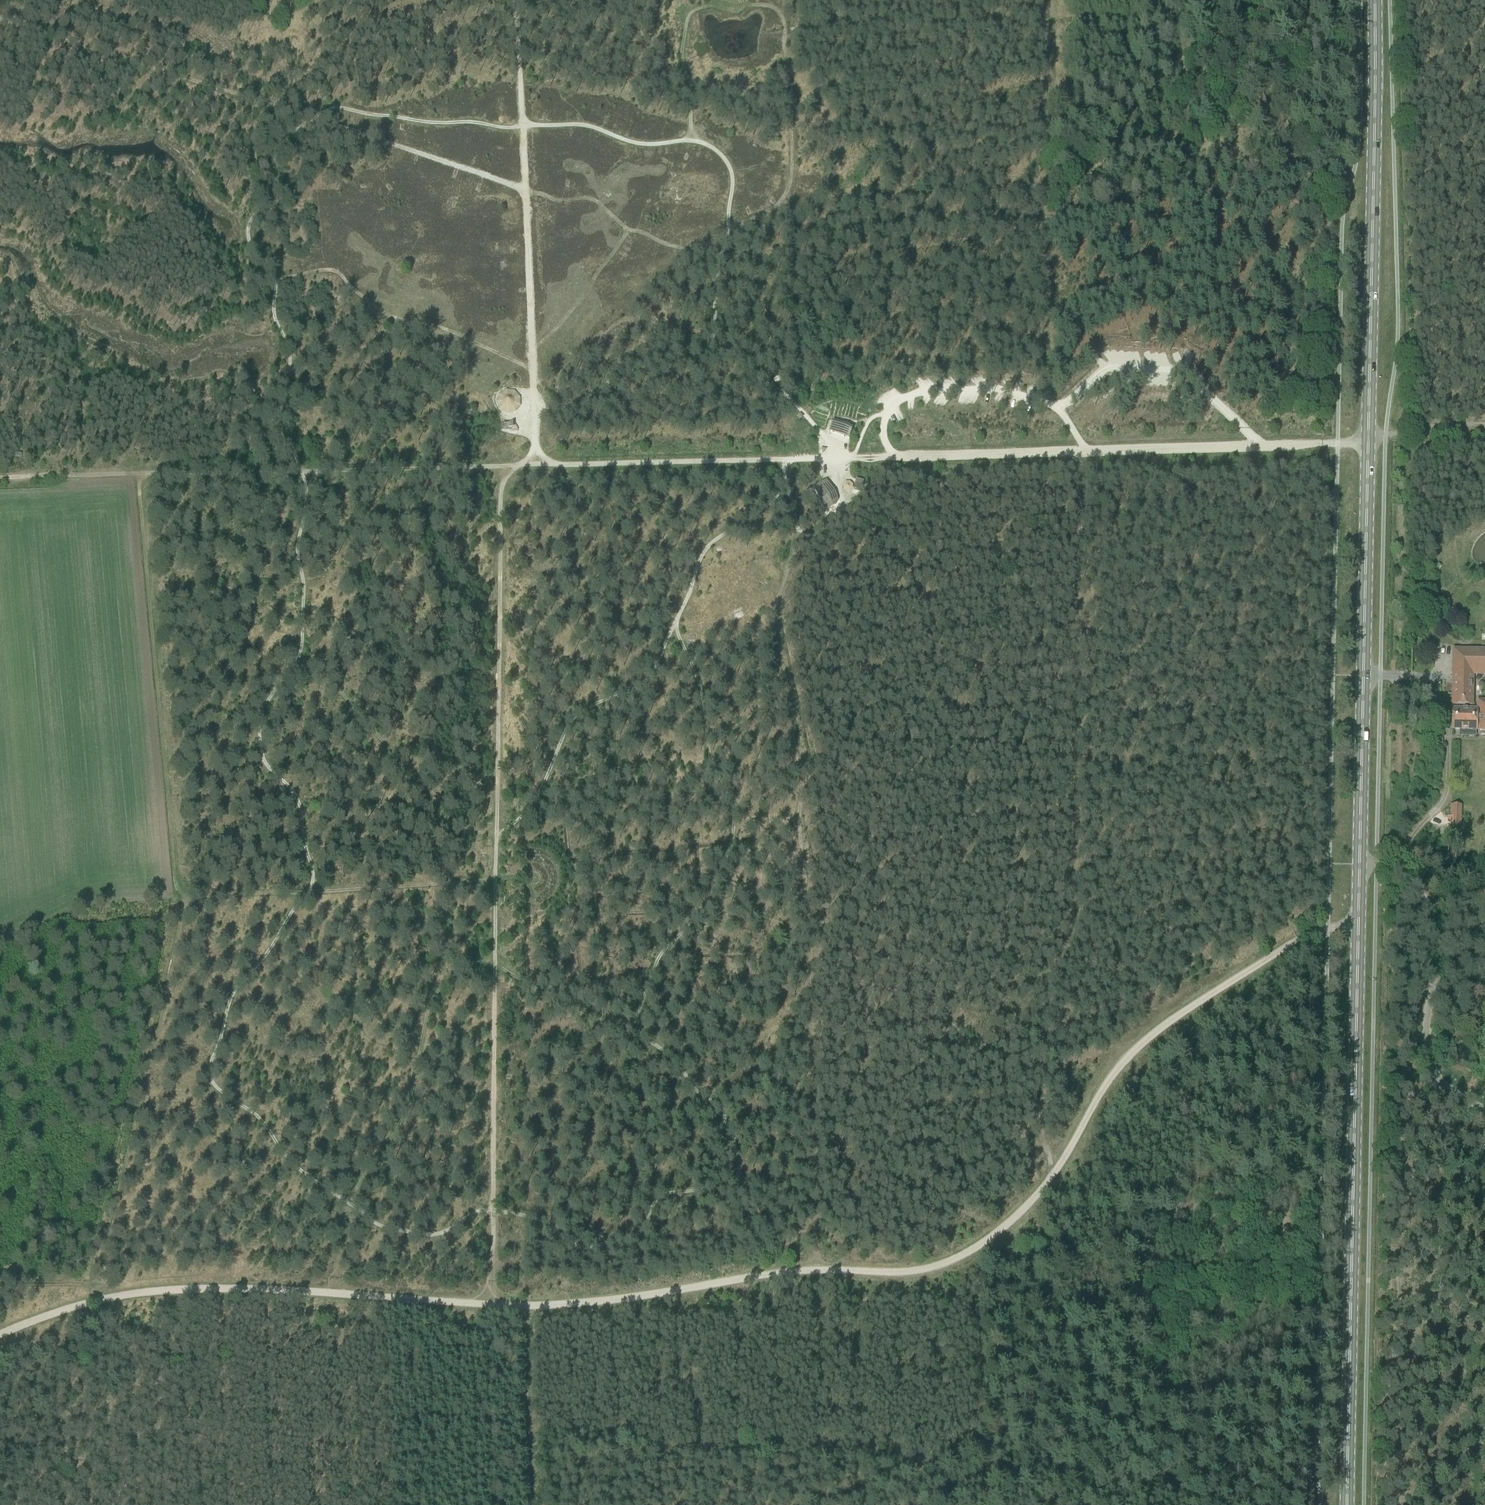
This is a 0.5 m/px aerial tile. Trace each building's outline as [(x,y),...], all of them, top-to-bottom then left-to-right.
[(513,386),(495,394),(503,412),(522,404),(513,386)] [(853,429),(853,428),(833,420),(832,421),(833,421),(830,430),(848,437),(852,428),(853,429)] [(856,479),(854,489),(862,491),(864,481),(856,479)] [(821,483),(814,488),(814,489),(816,488),(827,506),(831,503),(832,504),(834,503),(835,505),(838,500),(836,494),(835,495),(832,491),(826,481),(822,484),(821,484),(821,483)] [(1453,705),(1472,706),(1473,675),(1484,675),(1484,651),(1454,650),(1453,705)] [(1484,730),(1484,701),(1478,701),(1478,711),(1452,710),(1452,729),(1484,730)] [(1450,812),(1450,823),(1461,823),(1461,812),(1461,806),(1450,805),(1450,812)]
